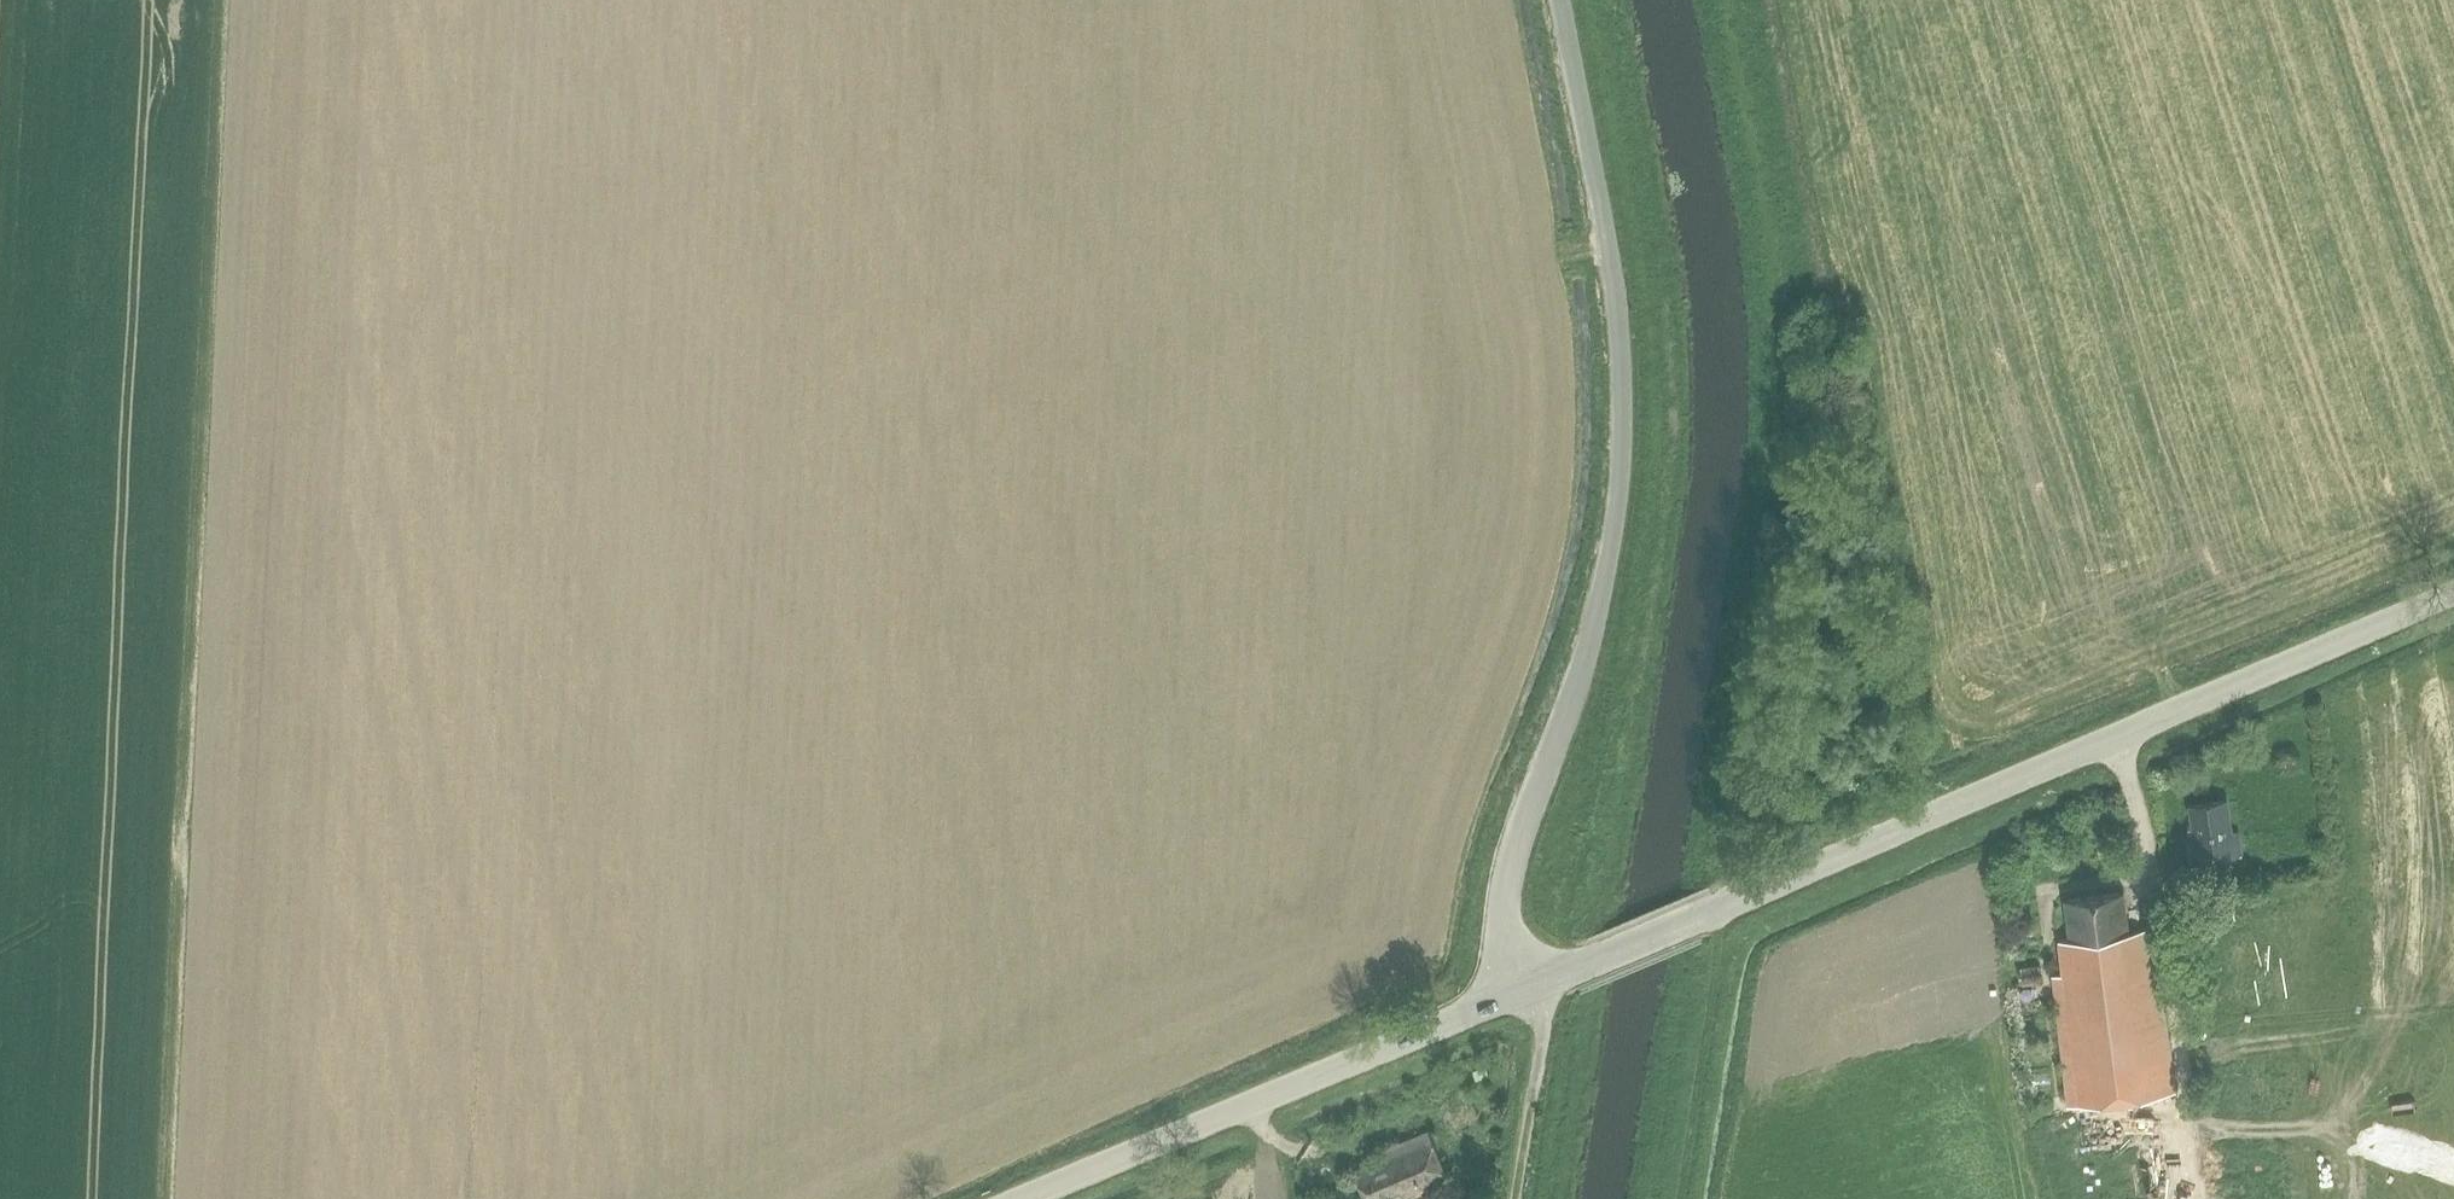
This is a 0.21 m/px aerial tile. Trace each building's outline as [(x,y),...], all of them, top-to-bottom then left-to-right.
[(2225,797),(2178,810),(2196,873),(2243,860),(2225,797)] [(2131,883),(2048,895),(2079,1106),(2162,1094),(2131,883)] [(1341,1163),(1356,1198),(1388,1198),(1445,1176),(1426,1128),(1341,1163)]
